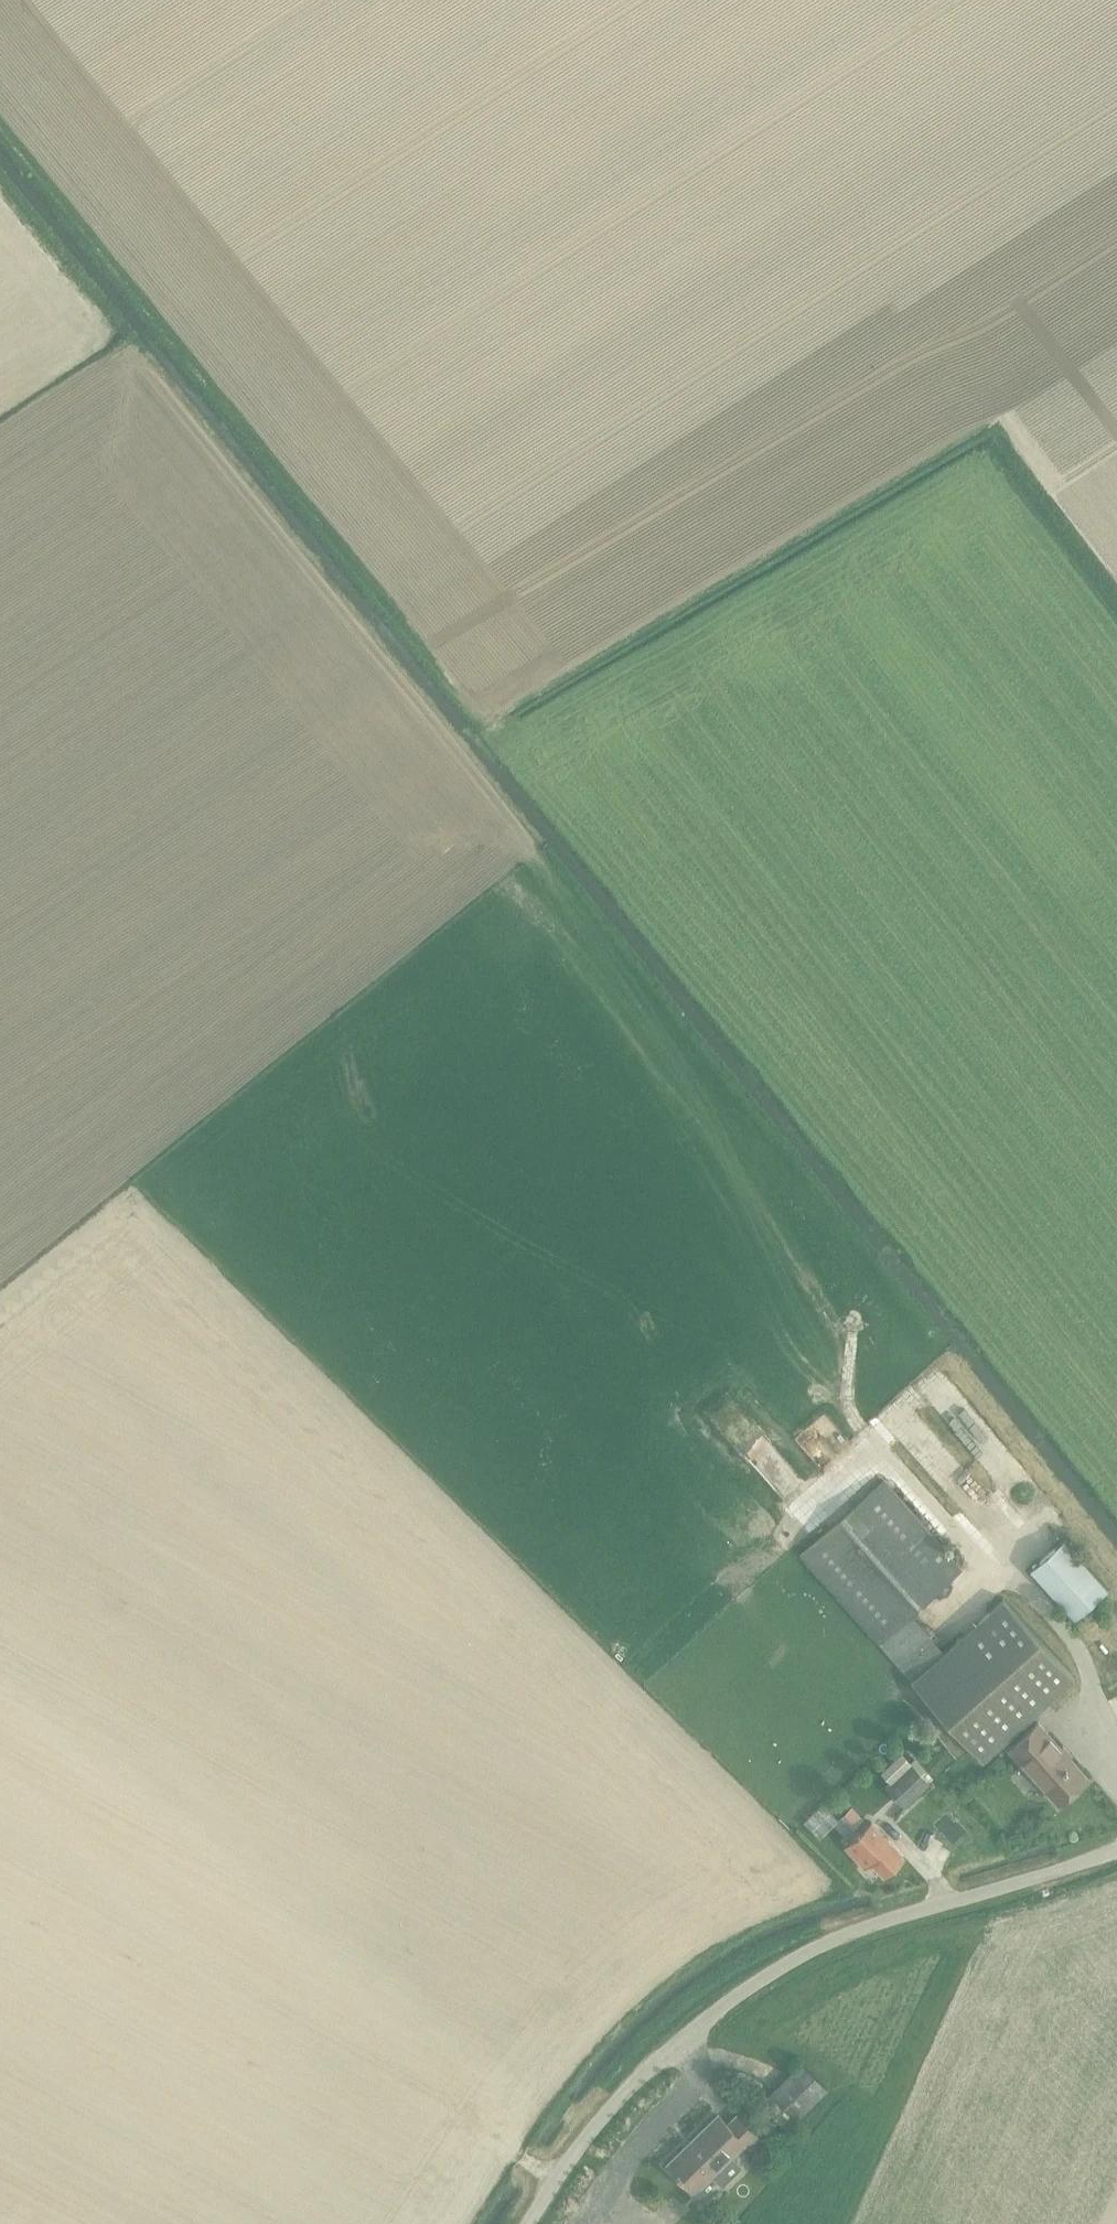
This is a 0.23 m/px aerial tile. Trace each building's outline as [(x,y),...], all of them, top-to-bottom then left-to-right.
[(960,1569),(882,1481),(800,1554),(911,1681),(950,1647),(916,1609),(960,1569)] [(1030,1569),(1074,1618),(1107,1589),(1063,1539),(1030,1569)] [(1004,1598),(950,1647),(911,1681),(982,1760),(1074,1677),(1004,1598)] [(1059,1804),(1087,1778),(1037,1722),(1009,1748),(1059,1804)] [(910,1763),(886,1787),(904,1806),(929,1782),(910,1763)] [(806,1819),(820,1834),(838,1818),(824,1803),(806,1819)] [(870,1861),(884,1876),(904,1857),(870,1821),(844,1846),(864,1867),(870,1861)] [(763,2101),(788,2127),(827,2089),(802,2063),(763,2101)] [(694,2193),(712,2175),(723,2185),(743,2166),(733,2155),(745,2143),(750,2148),(759,2138),(737,2116),(727,2125),(718,2115),(667,2164),(694,2193)]
